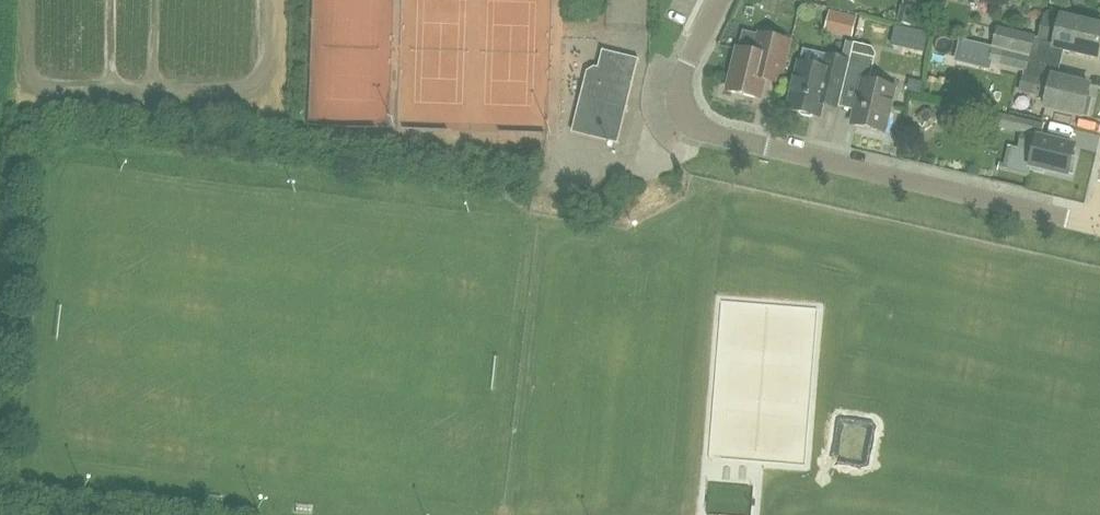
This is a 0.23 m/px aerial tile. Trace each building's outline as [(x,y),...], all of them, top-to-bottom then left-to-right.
[(922,0),(904,0),(902,6),(901,6),(897,22),(916,27),(922,0)] [(1064,52),(1096,59),(1099,42),(1099,26),(1061,17),(1060,21),(1044,18),(1040,39),(1038,46),(1054,49),(1064,52)] [(996,27),(992,47),(1031,57),(1036,37),(1035,35),(997,26),(996,27)] [(902,47),(928,48),(929,32),(902,31),(902,47)] [(760,98),(764,82),(779,86),(789,41),(760,34),(755,53),(738,49),(728,90),(760,98)] [(987,67),(988,64),(989,59),(992,47),(959,40),(955,60),(987,67)] [(854,42),(844,84),(861,88),(852,124),(884,132),(895,87),(869,81),(876,52),(873,47),(854,42)] [(1090,86),(1059,79),(1062,64),(1031,57),(992,47),(989,59),(988,64),(1024,72),(1020,91),(1047,98),(1044,109),(1082,117),(1082,115),(1087,116),(1091,99),(1087,98),(1090,86)] [(589,73),(585,91),(590,99),(595,101),(587,136),(619,144),(639,59),(603,50),(602,52),(598,68),(589,73)] [(837,111),(841,92),(849,60),(826,54),(823,68),(800,62),(788,109),(800,112),(801,115),(810,117),(813,115),(819,117),(822,107),(837,111)] [(983,110),(980,123),(1005,129),(1008,116),(983,110)] [(1016,148),(1011,166),(1031,171),(1032,167),(1068,176),(1068,173),(1072,173),(1076,158),(1072,157),(1074,147),(1053,142),(1054,139),(1042,136),(1022,131),(1022,133),(1018,148),(1016,148)]
